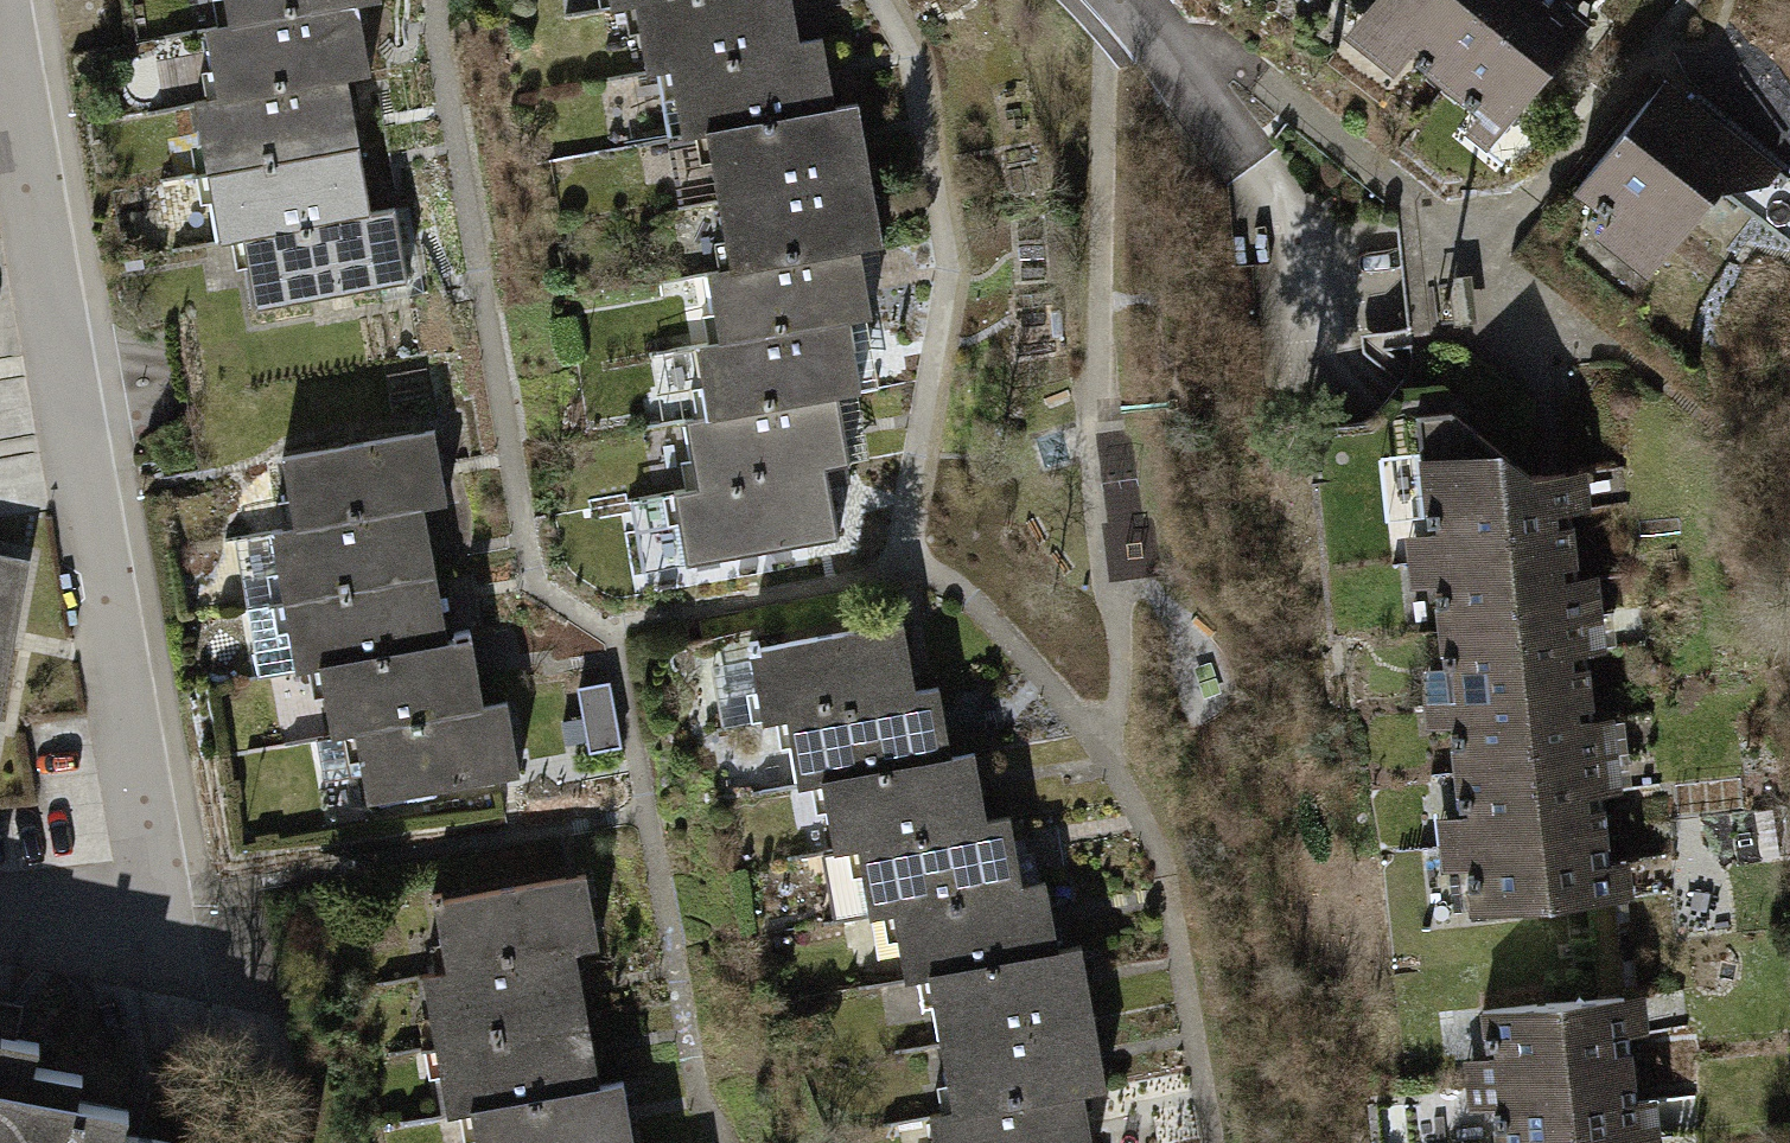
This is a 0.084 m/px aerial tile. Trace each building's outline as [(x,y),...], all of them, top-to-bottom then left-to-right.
[(228,26),(358,3),(376,0),(223,0),(228,26)] [(671,67),(800,43),(792,0),(645,0),(635,2),(647,72),(671,67)] [(1378,23),(1419,55),(1415,63),(1445,85),(1513,0),(1397,0),(1378,23)] [(1565,0),(1513,0),(1445,85),(1473,108),(1477,102),(1505,125),(1590,20),(1565,0)] [(205,29),(217,98),(347,75),(370,72),(358,3),(228,26),(205,29)] [(683,136),(706,131),(835,108),(822,39),(800,43),(671,67),(683,136)] [(195,102),(206,172),(359,145),(347,75),(217,98),(195,102)] [(1665,80),(1575,190),(1605,213),(1610,207),(1650,240),(1686,193),(1723,190),(1754,216),(1787,177),(1665,80)] [(706,131),(719,200),(870,173),(859,104),(835,108),(706,131)] [(219,241),(242,237),(372,214),(359,145),(206,172),(219,241)] [(719,200),(732,268),(860,246),(883,242),(870,173),(719,200)] [(395,209),(372,214),(242,237),(255,307),(408,279),(395,209)] [(707,273),(719,342),(850,319),(872,315),(860,246),(732,268),(707,273)] [(696,346),(708,415),(839,392),(862,388),(850,319),(719,342),(696,346)] [(685,419),(697,488),(827,466),(851,462),(839,392),(708,415),(685,419)] [(1451,412),(1416,415),(1428,524),(1437,524),(1440,558),(1573,543),(1566,472),(1530,474),(1451,412)] [(283,457),(296,527),(423,504),(447,500),(434,430),(283,457)] [(839,537),(827,466),(697,488),(675,491),(687,562),(839,537)] [(271,531),(283,600),(436,573),(423,504),(296,527),(271,531)] [(1573,543),(1440,558),(1444,593),(1436,594),(1440,629),(1582,613),(1573,543)] [(15,558),(0,555),(0,636),(15,558)] [(259,675),(319,665),(447,642),(436,573),(283,600),(247,606),(259,675)] [(1582,613),(1440,629),(1444,666),(1451,665),(1455,699),(1590,684),(1582,613)] [(763,721),(786,716),(916,692),(903,622),(758,648),(757,642),(749,643),(763,721)] [(319,665),(331,734),(484,707),(470,628),(454,631),(456,640),(447,642),(319,665)] [(1590,684),(1455,699),(1459,734),(1451,735),(1455,770),(1597,755),(1590,684)] [(798,785),(823,780),(952,757),(939,689),(916,692),(786,716),(798,785)] [(507,702),(484,707),(331,734),(316,737),(324,779),(362,772),(368,801),(520,773),(507,702)] [(835,849),(859,845),(988,822),(975,753),(952,757),(823,780),(835,849)] [(1597,755),(1455,770),(1459,807),(1467,806),(1471,840),(1605,826),(1597,755)] [(871,913),(896,909),(1022,886),(1010,818),(988,822),(859,845),(871,913)] [(1605,826),(1471,840),(1474,875),(1468,876),(1472,914),(1613,899),(1605,826)] [(432,894),(446,972),(575,949),(600,945),(588,873),(442,899),(441,892),(432,894)] [(906,979),(930,975),(1059,952),(1046,882),(1022,886),(896,909),(906,979)] [(930,975),(942,1044),(1094,1017),(1082,948),(1059,952),(930,975)] [(423,977),(435,1044),(587,1017),(575,949),(446,972),(423,977)] [(1625,995),(1483,1009),(1487,1047),(1494,1046),(1497,1080),(1632,1067),(1625,995)] [(82,1074),(35,1065),(39,1042),(9,1037),(12,1019),(0,1017),(0,1142),(70,1142),(78,1099),(82,1074)] [(448,1114),(470,1110),(600,1086),(587,1017),(435,1044),(448,1114)] [(942,1044),(953,1113),(1084,1090),(1107,1084),(1094,1017),(942,1044)] [(1497,1080),(1502,1115),(1494,1115),(1497,1142),(1584,1142),(1640,1137),(1632,1067),(1497,1080)] [(622,1082),(600,1086),(470,1110),(476,1142),(633,1142),(622,1082)] [(936,1142),(1094,1142),(1084,1090),(953,1113),(931,1116),(936,1142)] [(78,1099),(70,1142),(180,1142),(124,1132),(128,1108),(78,1099)]
